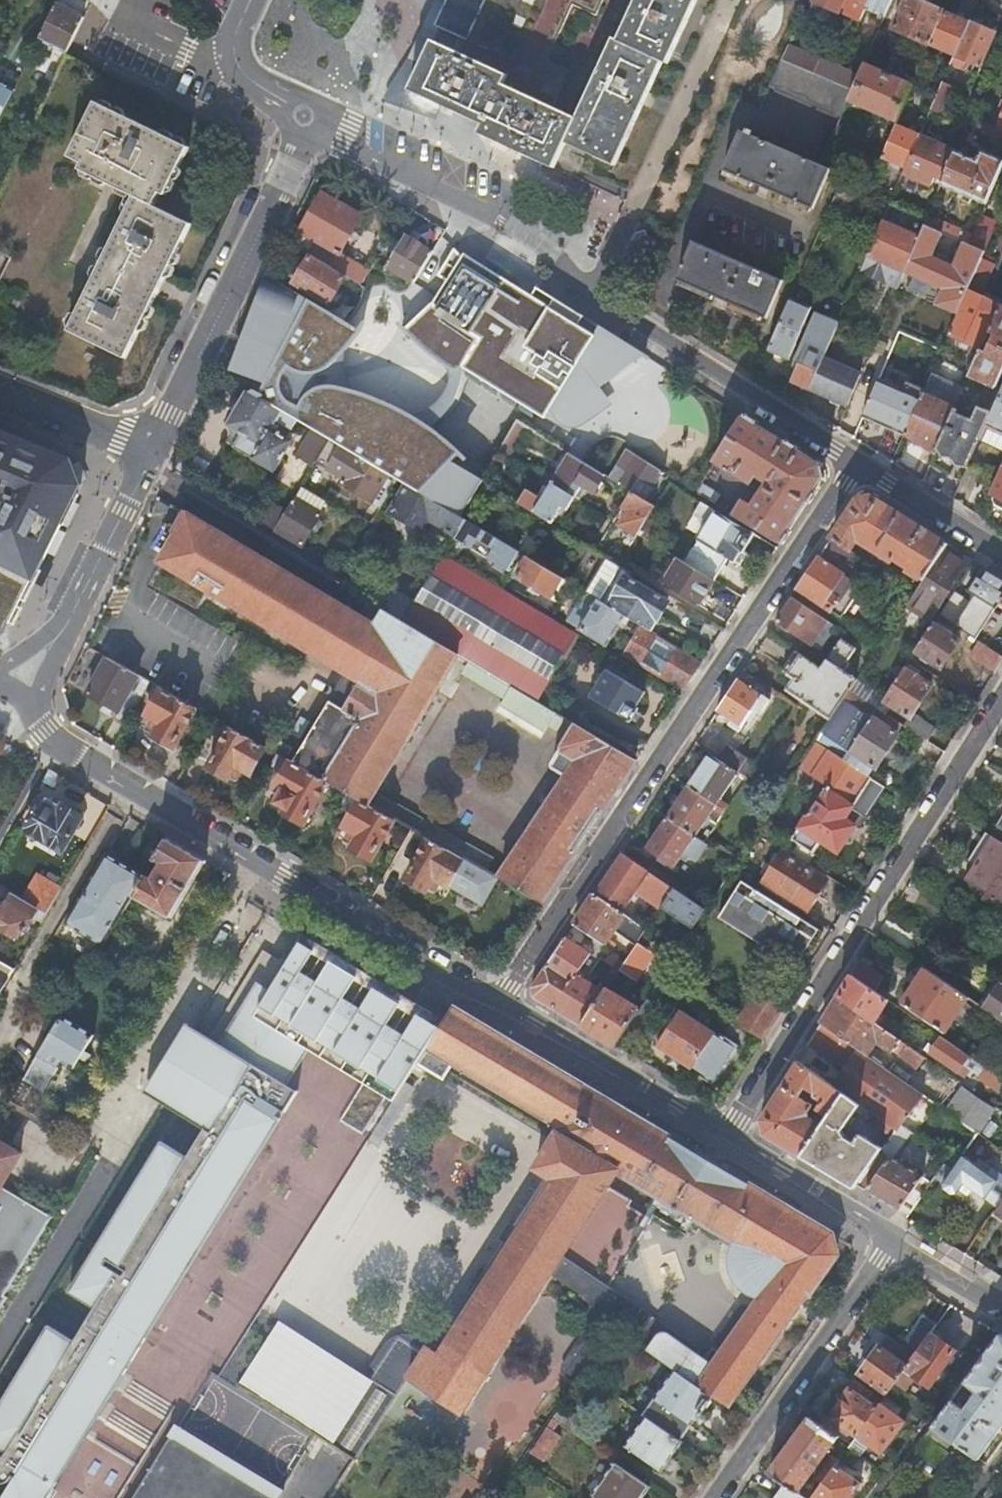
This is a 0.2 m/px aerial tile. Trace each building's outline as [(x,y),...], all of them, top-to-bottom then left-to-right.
[(437,2),(427,23),(422,34),(398,83),(405,101),(437,116),(443,103),(485,123),(481,132),(556,167),(568,142),(617,165),(665,61),(669,63),(699,0),(640,0),(621,40),(616,38),(578,119),(503,84),(507,76),(484,64),(514,0),(438,0),(437,2)] [(860,19),(868,0),(813,0),(813,1),(840,13),(841,11),(860,19)] [(944,10),(922,0),(905,0),(893,28),(930,44),(944,10)] [(977,0),(963,0),(956,15),(944,10),(930,44),(953,54),(954,55),(968,21),(977,0)] [(55,4),(37,40),(66,54),(79,26),(83,18),(55,4)] [(996,32),(968,21),(954,55),(953,54),(951,60),(961,65),(964,59),(981,66),(996,32)] [(788,45),(782,59),(814,73),(820,60),(788,45)] [(918,71),(922,62),(911,57),(907,67),(918,71)] [(842,115),(848,100),(853,90),(814,73),(782,59),(771,84),(842,115)] [(848,100),(897,121),(913,86),(913,84),(864,63),(853,90),(848,100)] [(936,96),(929,112),(942,118),(956,86),(942,80),(936,96)] [(0,81),(0,115),(13,88),(0,81)] [(81,169),(136,195),(156,204),(162,191),(167,194),(191,146),(97,101),(70,155),(84,163),(81,169)] [(995,117),(1000,119),(992,139),(1001,144),(1001,101),(995,117)] [(906,167),(920,134),(896,123),(882,157),(906,167)] [(813,208),(831,169),(752,135),(754,131),(748,128),(746,133),(742,131),(725,169),(813,208)] [(944,178),(957,149),(920,134),(906,167),(904,172),(931,184),(936,175),(944,178)] [(957,149),(944,178),(942,183),(986,203),(1001,166),(1001,159),(982,150),(977,159),(957,149)] [(292,223),(285,238),(310,254),(346,277),(362,286),(370,272),(339,253),(361,215),(322,192),(300,228),(292,223)] [(156,204),(136,195),(71,330),(128,358),(194,223),(156,204)] [(973,233),(969,243),(985,250),(998,220),(982,213),(973,233)] [(958,238),(969,243),(973,233),(929,214),(926,219),(925,223),(942,231),(958,238)] [(885,281),(898,287),(905,270),(919,236),(882,220),(868,254),(861,271),(885,281)] [(982,257),(985,250),(969,243),(958,238),(948,262),(932,254),(942,231),(925,223),(921,231),(919,236),(905,270),(943,287),(936,303),(958,312),(968,289),(982,257)] [(434,251),(406,234),(386,267),(413,284),(434,251)] [(767,318),(783,280),(695,241),(678,279),(767,318)] [(455,364),(544,420),(574,370),(582,366),(598,389),(646,355),(601,327),(555,298),(547,311),(541,306),(535,302),(527,301),(523,301),(517,302),(486,283),(483,280),(484,279),(467,262),(466,263),(455,249),(438,277),(446,282),(433,303),(404,327),(401,324),(399,326),(413,341),(424,351),(434,359),(450,370),(455,364)] [(346,277),(310,254),(292,284),(328,306),(346,277)] [(982,257),(968,289),(980,295),(993,263),(993,262),(982,257)] [(406,486),(460,518),(480,481),(452,463),(458,458),(446,447),(437,439),(429,434),(423,430),(420,429),(418,428),(415,428),(413,428),(411,429),(408,431),(405,434),(404,436),(365,418),(364,419),(362,421),(360,422),(358,423),(355,423),(353,422),(327,410),(326,409),(325,408),(323,404),(322,402),(320,401),(317,399),(315,398),(313,398),(311,398),(309,399),(301,371),(303,370),(308,366),(340,318),(267,274),(236,354),(274,368),(260,394),(253,390),(249,394),(298,422),(312,431),(329,441),(329,440),(357,457),(389,476),(406,486)] [(990,330),(1001,304),(980,295),(968,289),(958,312),(949,334),(982,348),(990,330)] [(811,387),(824,357),(847,303),(823,293),(796,358),(800,360),(792,378),(811,387)] [(791,296),(768,350),(789,358),(812,306),(791,296)] [(1001,304),(990,330),(995,333),(987,350),(982,348),(971,372),(970,374),(997,386),(1001,374),(1001,305),(1001,304)] [(811,388),(848,403),(861,373),(824,357),(811,387),(811,388)] [(937,448),(954,411),(961,396),(928,382),(905,434),(935,453),(937,448)] [(992,412),(980,439),(1001,448),(1001,391),(992,412)] [(249,394),(247,392),(226,426),(240,435),(233,447),(274,472),(291,443),(276,433),(281,424),(292,431),(298,422),(249,394)] [(980,439),(992,412),(979,406),(973,419),(954,411),(937,448),(968,467),(980,439)] [(735,516),(779,543),(823,478),(820,465),(743,416),(730,437),(715,460),(726,467),(725,468),(730,472),(731,470),(751,483),(753,479),(758,482),(761,477),(769,482),(766,487),(764,486),(752,506),(745,501),(735,516)] [(525,430),(516,424),(499,453),(508,459),(525,430)] [(6,634),(9,626),(10,627),(74,492),(73,491),(78,484),(70,461),(61,458),(62,457),(41,448),(41,447),(2,429),(2,430),(0,430),(0,637),(6,634)] [(296,458),(312,469),(329,441),(312,431),(296,458)] [(626,471),(617,485),(631,493),(637,497),(644,484),(652,489),(662,471),(640,458),(627,450),(620,462),(618,466),(626,471)] [(544,470),(539,477),(574,498),(578,500),(582,492),(578,490),(581,485),(596,494),(606,478),(591,469),(568,456),(553,480),(549,477),(551,473),(544,470)] [(372,503),(389,476),(357,457),(341,484),(372,503)] [(990,491),(994,493),(993,498),(995,504),(1001,507),(1001,464),(990,491)] [(526,490),(517,503),(551,524),(561,508),(565,511),(574,498),(539,477),(535,485),(541,490),(543,487),(547,490),(542,499),(526,490)] [(720,495),(701,483),(695,492),(714,504),(720,495)] [(460,518),(406,486),(389,513),(420,532),(427,521),(455,537),(465,521),(460,518)] [(287,511),(276,530),(302,546),(321,515),(320,515),(327,503),(301,487),(287,511)] [(631,493),(622,508),(629,513),(621,527),(635,536),(637,534),(646,519),(654,507),(637,497),(631,493)] [(943,549),(947,542),(872,496),(858,498),(831,538),(851,550),(860,536),(864,538),(862,542),(875,550),(871,557),(887,568),(894,557),(909,567),(907,569),(922,579),(943,549)] [(164,500),(158,497),(155,504),(160,506),(164,500)] [(690,565),(714,579),(726,557),(733,561),(741,550),(742,551),(753,534),(700,501),(693,515),(707,523),(698,540),(703,543),(697,553),(690,565)] [(262,513),(257,519),(276,530),(287,511),(283,509),(278,508),(274,508),(270,509),(266,510),(262,513)] [(404,621),(385,609),(375,625),(186,514),(176,532),(178,533),(161,562),(348,672),(321,718),(318,716),(314,722),(318,724),(295,763),(328,781),(348,793),(359,799),(368,804),(438,686),(449,667),(458,653),(404,621)] [(658,525),(646,519),(637,534),(652,543),(660,530),(658,525)] [(455,537),(453,540),(502,570),(514,550),(470,524),(465,521),(455,537)] [(635,536),(630,545),(661,563),(668,552),(652,543),(637,534),(635,536)] [(851,550),(831,538),(823,551),(850,567),(858,555),(851,550)] [(965,563),(943,549),(922,579),(916,590),(907,603),(930,618),(965,563)] [(850,567),(823,551),(818,558),(798,588),(831,611),(840,617),(867,578),(850,567)] [(444,555),(416,602),(404,621),(458,653),(474,662),(534,697),(538,700),(545,687),(577,634),(565,627),(502,590),(444,555)] [(658,579),(700,604),(714,579),(690,565),(677,557),(666,576),(662,574),(658,579)] [(555,588),(564,594),(571,583),(527,558),(516,577),(549,597),(555,588)] [(986,567),(980,576),(977,573),(967,589),(996,608),(1001,598),(1001,577),(986,567)] [(389,587),(378,605),(385,609),(404,621),(416,602),(389,587)] [(584,591),(567,622),(605,645),(606,643),(623,614),(584,591)] [(966,601),(952,592),(938,614),(951,623),(966,601)] [(824,618),(792,597),(776,622),(804,640),(797,652),(822,668),(829,656),(812,645),(813,644),(817,638),(812,635),(824,618)] [(958,640),(932,622),(915,649),(941,666),(958,640)] [(623,653),(682,689),(701,661),(640,624),(623,653)] [(107,630),(99,625),(89,645),(98,650),(107,630)] [(850,690),(857,680),(844,672),(850,664),(847,662),(856,648),(841,638),(829,656),(822,668),(797,652),(784,671),(795,679),(788,689),(831,719),(845,698),(850,690)] [(979,640),(970,653),(996,670),(1001,661),(1001,655),(979,640)] [(139,675),(108,658),(87,694),(119,711),(139,675)] [(534,697),(474,662),(468,674),(527,709),(534,698),(534,697)] [(903,666),(877,707),(885,712),(890,704),(908,716),(903,724),(913,731),(926,739),(928,740),(936,726),(912,710),(929,684),(903,666)] [(590,696),(630,720),(638,706),(636,704),(644,691),(607,668),(590,696)] [(762,695),(738,679),(717,709),(733,720),(730,724),(738,731),(762,695)] [(197,708),(161,688),(147,715),(154,719),(147,730),(155,735),(155,736),(175,747),(197,708)] [(877,707),(850,690),(845,698),(871,715),(877,707)] [(534,698),(527,709),(523,716),(567,742),(571,734),(578,724),(538,700),(534,697),(534,698)] [(871,715),(845,698),(831,719),(823,732),(864,759),(875,766),(902,723),(885,712),(877,707),(871,715)] [(578,724),(571,734),(588,744),(595,734),(578,724)] [(265,746),(231,727),(209,767),(228,779),(229,777),(236,781),(243,769),(250,773),(265,746)] [(926,739),(913,731),(908,739),(920,747),(926,739)] [(864,759),(823,732),(817,741),(834,752),(844,758),(859,767),(864,759)] [(569,772),(499,877),(525,892),(539,900),(541,901),(636,758),(595,734),(588,744),(569,772)] [(834,752),(817,741),(800,767),(826,785),(807,815),(796,831),(792,838),(812,851),(820,840),(837,851),(854,825),(845,818),(856,801),(870,810),(880,795),(865,786),(872,776),(859,767),(844,758),(834,752)] [(748,777),(757,763),(728,744),(718,757),(738,771),(748,777)] [(738,771),(718,757),(711,752),(688,785),(727,810),(730,805),(720,798),(738,771)] [(277,753),(270,765),(283,773),(274,788),(281,792),(276,801),(287,807),(284,811),(304,823),(328,781),(295,763),(290,760),(277,753)] [(723,816),(727,810),(688,785),(667,816),(696,835),(713,809),(723,816)] [(382,795),(375,808),(394,818),(411,828),(429,838),(464,858),(475,864),(484,869),(491,857),(382,795)] [(62,806),(47,797),(43,804),(42,804),(36,814),(35,813),(26,829),(29,836),(38,841),(46,841),(62,850),(72,834),(72,831),(76,826),(80,825),(83,821),(81,810),(77,808),(70,810),(63,805),(62,806)] [(375,808),(368,804),(359,799),(344,825),(352,830),(345,841),(352,846),(352,847),(371,858),(394,818),(375,808)] [(676,865),(696,835),(667,816),(647,846),(676,865)] [(986,833),(959,876),(1001,902),(1001,842),(992,837),(986,833)] [(205,861),(166,837),(154,857),(163,862),(152,880),(144,875),(143,876),(132,894),(171,918),(205,861)] [(723,855),(726,849),(709,837),(706,842),(704,843),(723,855)] [(464,858),(429,838),(407,878),(426,889),(428,887),(435,892),(441,880),(448,885),(482,904),(497,876),(484,869),(475,864),(464,858)] [(641,883),(650,870),(622,852),(594,894),(622,912),(635,892),(640,894),(644,889),(641,883)] [(779,898),(792,906),(795,901),(807,909),(826,879),(784,852),(764,882),(782,893),(779,898)] [(143,876),(125,865),(105,853),(64,922),(84,935),(102,945),(117,920),(126,905),(132,894),(143,876)] [(45,912),(59,889),(53,885),(56,879),(48,874),(44,880),(37,875),(22,899),(37,908),(45,912)] [(999,911),(1001,906),(1001,902),(959,876),(953,885),(999,911)] [(805,951),(819,929),(743,881),(743,883),(746,885),(742,891),(741,890),(728,910),(730,911),(726,916),(792,958),(798,946),(805,951)] [(694,928),(707,909),(674,887),(662,906),(694,928)] [(539,900),(525,892),(519,902),(534,910),(539,900)] [(37,908),(22,899),(12,893),(2,910),(0,909),(0,929),(14,937),(15,936),(17,936),(22,929),(25,930),(35,912),(37,908)] [(638,942),(647,928),(622,912),(594,894),(574,924),(604,944),(616,927),(638,942)] [(42,917),(45,912),(37,908),(35,912),(42,917)] [(443,1020),(414,1003),(355,966),(344,959),(304,935),(303,935),(286,964),(282,970),(262,958),(212,1040),(209,1038),(193,1028),(191,1027),(150,1093),(164,1102),(206,1127),(187,1157),(161,1141),(97,1245),(94,1250),(69,1292),(95,1307),(75,1341),(48,1325),(0,1404),(0,1448),(6,1452),(5,1454),(4,1456),(2,1456),(1,1456),(0,1456),(0,1483),(1,1483),(4,1483),(6,1482),(8,1481),(11,1478),(13,1476),(15,1477),(1,1497),(119,1497),(124,1488),(128,1483),(175,1406),(124,1374),(125,1372),(285,1111),(296,1093),(284,1085),(307,1048),(310,1044),(396,1097),(439,1028),(443,1020)] [(534,999),(581,1027),(604,991),(578,973),(591,953),(580,945),(583,941),(577,937),(574,941),(566,936),(532,987),(534,999)] [(656,953),(638,942),(634,948),(630,954),(627,959),(625,961),(620,969),(637,981),(656,953)] [(630,954),(634,948),(624,942),(621,948),(630,954)] [(263,949),(209,1038),(212,1040),(262,958),(282,970),(286,964),(263,949)] [(612,970),(617,973),(620,969),(625,961),(621,958),(612,970)] [(889,981),(861,961),(852,975),(880,995),(889,981)] [(969,997),(927,968),(904,1002),(945,1030),(969,997)] [(880,995),(852,975),(838,997),(873,1021),(887,999),(880,995)] [(673,986),(674,983),(663,976),(640,1011),(622,1038),(634,1045),(673,986)] [(1001,981),(999,984),(997,982),(983,1003),(986,1005),(984,1007),(1001,1019),(1001,982),(1001,981)] [(581,1027),(616,1048),(622,1038),(640,1011),(629,1004),(632,1000),(627,996),(624,1000),(607,989),(605,989),(604,991),(581,1027)] [(763,1040),(784,1007),(758,991),(738,1024),(763,1040)] [(873,1021),(838,997),(821,1024),(867,1055),(874,1045),(880,1042),(894,1051),(897,1046),(901,1049),(897,1055),(920,1072),(921,1071),(932,1079),(940,1068),(873,1021)] [(452,1007),(451,1009),(418,1065),(443,1081),(453,1065),(460,1068),(485,1027),(452,1007)] [(680,1010),(657,1046),(692,1068),(693,1067),(696,1069),(693,1072),(712,1084),(738,1045),(719,1033),(718,1035),(717,1036),(714,1035),(715,1033),(680,1010)] [(61,1015),(22,1080),(42,1092),(61,1061),(74,1068),(94,1034),(61,1015)] [(867,1055),(821,1024),(809,1043),(846,1069),(834,1086),(844,1094),(861,1105),(872,1113),(897,1130),(901,1125),(903,1126),(925,1096),(867,1055)] [(714,1395),(730,1406),(837,1253),(832,1233),(485,1027),(460,1068),(557,1129),(534,1169),(551,1180),(442,1351),(422,1338),(421,1337),(419,1338),(418,1338),(417,1338),(416,1339),(395,1370),(408,1379),(432,1395),(460,1414),(551,1274),(594,1302),(594,1305),(593,1307),(594,1309),(595,1311),(596,1313),(563,1361),(562,1363),(562,1366),(562,1368),(563,1370),(564,1372),(567,1375),(577,1381),(584,1371),(595,1356),(595,1355),(615,1326),(675,1368),(714,1395)] [(970,1056),(941,1037),(930,1053),(964,1077),(966,1073),(961,1069),(970,1056)] [(834,1086),(798,1061),(761,1120),(764,1135),(801,1157),(824,1124),(812,1115),(810,1110),(815,1104),(802,1095),(808,1086),(817,1092),(819,1096),(823,1100),(818,1108),(829,1116),(844,1094),(834,1086)] [(984,1066),(977,1077),(1000,1092),(1001,1089),(1001,1078),(984,1066)] [(948,1079),(934,1102),(984,1131),(998,1108),(948,1079)] [(801,1157),(855,1189),(859,1184),(884,1148),(862,1133),(856,1140),(842,1131),(861,1105),(844,1094),(829,1116),(824,1124),(801,1157)] [(892,1137),(897,1130),(872,1113),(868,1119),(892,1137)] [(912,1132),(903,1126),(901,1125),(897,1130),(892,1137),(884,1148),(859,1184),(901,1210),(925,1178),(894,1159),(912,1132)] [(3,1303),(6,1298),(3,1296),(12,1281),(52,1217),(0,1186),(19,1155),(0,1143),(0,1308),(3,1303)] [(1000,1181),(964,1157),(958,1165),(954,1171),(946,1165),(939,1174),(948,1180),(944,1185),(946,1190),(953,1195),(959,1194),(966,1185),(987,1199),(1000,1181)] [(933,1328),(936,1324),(921,1314),(900,1344),(886,1335),(859,1373),(887,1392),(895,1382),(930,1332),(933,1328)] [(958,1345),(933,1328),(930,1332),(955,1350),(958,1345)] [(955,1350),(930,1332),(895,1382),(905,1389),(914,1375),(930,1386),(955,1350)] [(999,1334),(963,1382),(974,1390),(967,1399),(970,1401),(966,1408),(951,1398),(926,1433),(946,1447),(952,1439),(979,1458),(1001,1427),(1001,1336),(999,1334)] [(595,1356),(584,1371),(595,1379),(606,1363),(595,1355),(595,1356)] [(701,1413),(714,1395),(675,1368),(644,1413),(647,1415),(680,1438),(699,1411),(701,1413)] [(874,1392),(856,1379),(850,1387),(848,1386),(843,1387),(839,1394),(841,1399),(840,1400),(833,1401),(829,1407),(830,1411),(831,1413),(830,1415),(857,1435),(878,1405),(869,1400),(874,1392)] [(878,1405),(857,1435),(851,1443),(848,1447),(860,1455),(865,1448),(863,1447),(866,1442),(870,1444),(882,1453),(906,1420),(881,1401),(878,1405)] [(683,1440),(680,1438),(647,1415),(626,1444),(661,1469),(683,1440)] [(840,1435),(811,1415),(770,1472),(784,1481),(799,1491),(840,1435)] [(284,1489),(282,1488),(179,1425),(176,1423),(168,1435),(170,1436),(150,1468),(148,1467),(147,1469),(149,1470),(132,1497),(278,1497),(284,1489)] [(557,1434),(546,1427),(530,1451),(541,1458),(557,1434)] [(948,1449),(946,1447),(926,1433),(915,1448),(937,1464),(948,1449)] [(615,1461),(593,1493),(600,1497),(641,1497),(650,1485),(615,1461)] [(862,1482),(836,1464),(812,1497),(850,1497),(862,1482)] [(799,1491),(784,1481),(773,1497),(808,1497),(799,1491)]
